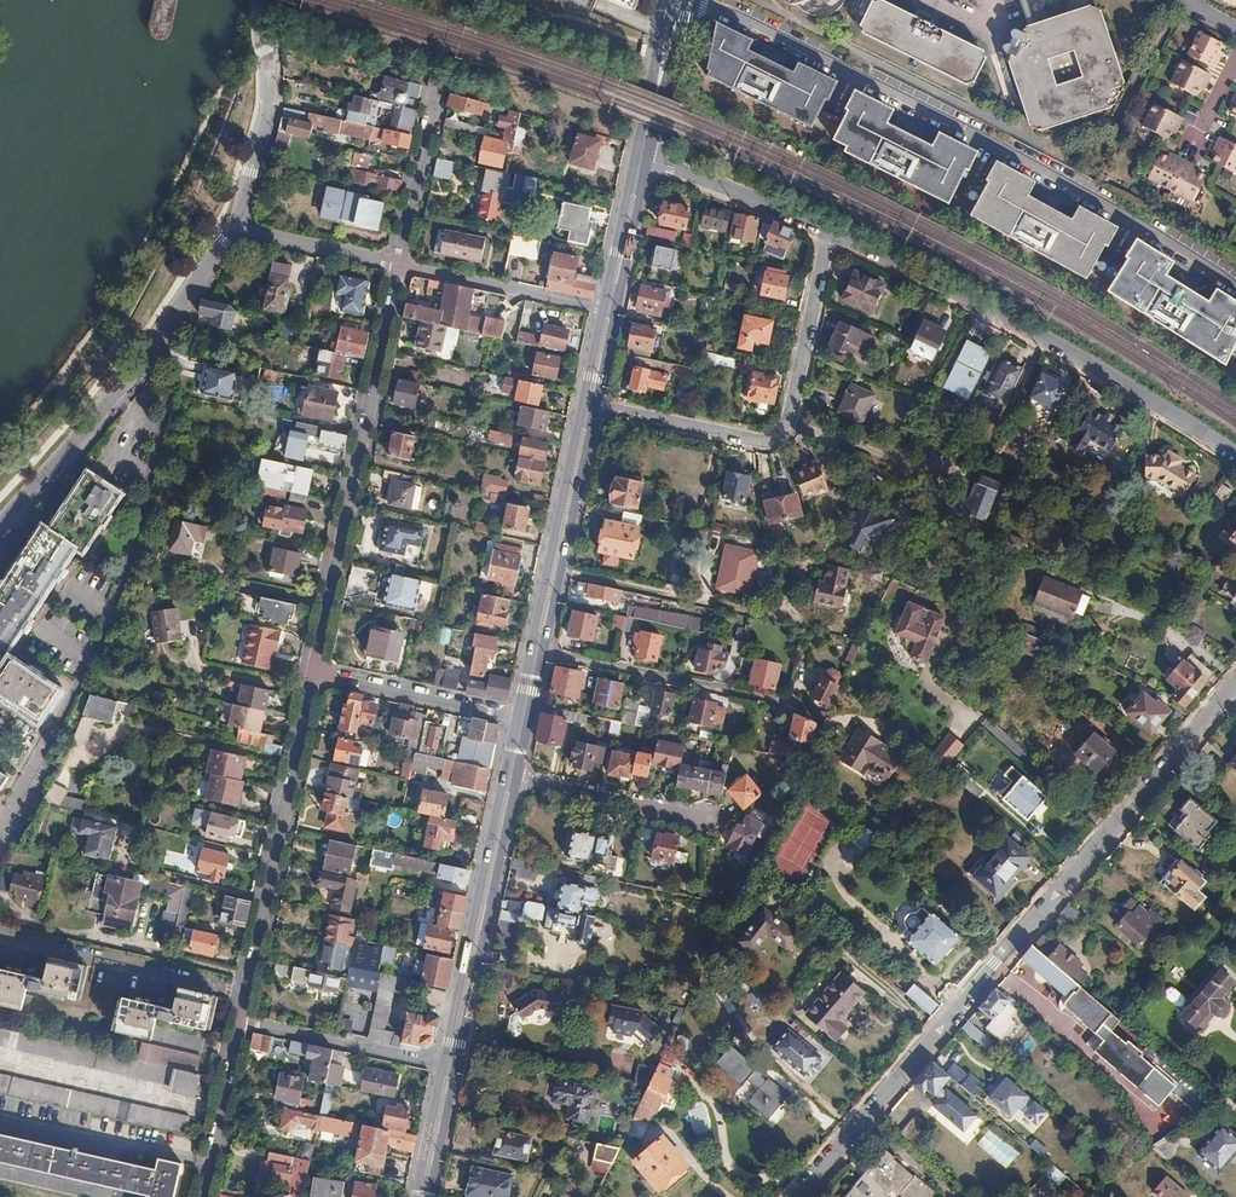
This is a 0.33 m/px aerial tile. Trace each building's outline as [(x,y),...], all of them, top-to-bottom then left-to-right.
[(176,0),(155,0),(148,25),(148,27),(148,29),(149,31),(151,33),(152,35),(154,36),(157,36),(161,36),(163,35),(166,33),(167,31),(167,29),(176,0)] [(859,25),(862,32),(964,82),(971,80),(982,58),(979,51),(877,0),(876,0),(870,2),(859,25)] [(1018,30),(1015,28),(1012,29),(1010,33),(1010,35),(1011,37),(1014,39),(1010,45),(1008,42),(1005,43),(1003,46),(1004,49),(1008,52),(1006,54),(1030,126),(1036,128),(1112,102),(1122,84),(1096,9),(1088,5),(1019,28),(1020,30),(1018,30)] [(760,63),(762,60),(741,50),(747,39),(721,26),(709,52),(703,71),(707,72),(703,77),(810,132),(827,96),(821,76),(799,66),(795,76),(774,66),(772,69),(760,63)] [(1213,56),(1217,49),(1221,42),(1196,31),(1186,53),(1213,67),(1218,58),(1213,56)] [(764,56),(762,60),(760,63),(772,69),(774,66),(776,62),(764,56)] [(1181,58),(1180,61),(1170,81),(1190,91),(1194,93),(1198,88),(1201,79),(1206,82),(1210,73),(1181,58)] [(420,97),(422,86),(386,76),(380,101),(398,106),(405,107),(407,99),(408,95),(420,97)] [(821,76),(827,96),(834,83),(821,76)] [(1202,90),(1206,82),(1201,79),(1198,88),(1202,90)] [(483,106),(484,103),(450,93),(448,105),(480,115),(481,111),(485,112),(486,107),(483,106)] [(857,94),(850,110),(869,101),(857,94)] [(374,127),(380,101),(358,96),(356,106),(350,105),(348,111),(350,112),(347,121),(366,125),(368,115),(372,115),(370,126),(374,127)] [(417,110),(419,102),(407,99),(405,107),(417,110)] [(869,101),(850,110),(832,144),(846,151),(843,156),(949,209),(969,170),(964,148),(944,138),(936,153),(914,143),(913,146),(900,140),(902,136),(883,127),(890,111),(869,101)] [(1180,115),(1153,102),(1141,125),(1160,134),(1166,137),(1169,132),(1172,124),(1177,127),(1182,117),(1180,115)] [(412,135),(417,110),(405,107),(398,106),(392,131),(412,135)] [(371,140),(374,127),(370,126),(366,125),(347,121),(285,107),(274,146),(284,148),(288,131),(310,136),(313,123),(340,129),(339,133),(371,140)] [(514,142),(521,112),(510,110),(509,118),(501,117),(499,126),(506,128),(504,140),(514,142)] [(445,118),(455,120),(457,113),(446,111),(445,118)] [(444,125),(486,135),(487,128),(486,128),(455,120),(445,118),(444,125)] [(392,131),(374,127),(371,140),(408,148),(412,135),(392,131)] [(904,133),(902,136),(900,140),(913,146),(914,143),(916,139),(904,133)] [(587,138),(577,135),(570,163),(593,170),(600,146),(586,142),(587,138)] [(1211,161),(1216,164),(1234,172),(1235,168),(1235,144),(1221,137),(1218,136),(1214,144),(1219,146),(1215,153),(1211,161)] [(485,137),(480,162),(502,167),(507,143),(485,137)] [(964,148),(969,170),(977,154),(964,148)] [(1171,159),(1174,155),(1167,151),(1164,156),(1171,159)] [(361,163),(380,167),(381,158),(354,153),(352,165),(360,167),(361,163)] [(535,153),(528,170),(537,174),(544,157),(535,153)] [(1169,188),(1184,160),(1174,155),(1171,159),(1164,156),(1158,153),(1146,177),(1169,188)] [(435,167),(433,176),(451,179),(455,161),(439,159),(438,168),(435,167)] [(1191,164),(1184,160),(1169,188),(1191,199),(1203,176),(1196,172),(1190,168),(1191,164)] [(1198,167),(1191,164),(1190,168),(1196,172),(1198,167)] [(351,169),(349,182),(374,187),(379,170),(374,168),(372,173),(351,169)] [(399,193),(401,180),(391,178),(383,176),(384,171),(379,170),(374,187),(399,193)] [(501,201),(519,205),(525,176),(515,174),(513,186),(505,184),(507,174),(489,170),(483,198),(501,201)] [(998,170),(990,183),(1012,177),(998,170)] [(530,206),(536,178),(525,176),(519,205),(530,206)] [(1012,177),(990,183),(969,218),(1087,282),(1108,247),(1103,226),(1084,216),(1075,229),(1056,219),(1054,222),(1042,215),(1043,212),(1023,201),(1031,188),(1012,177)] [(369,197),(331,189),(324,220),(337,222),(337,224),(369,231),(369,228),(378,231),(384,205),(369,201),(369,197)] [(498,220),(501,201),(483,198),(480,216),(498,220)] [(590,208),(561,202),(557,228),(569,231),(567,241),(587,245),(592,222),(588,221),(590,208)] [(690,208),(666,204),(662,224),(685,229),(690,208)] [(730,213),(708,206),(702,225),(724,231),(730,213)] [(1045,208),(1043,212),(1042,215),(1054,222),(1056,219),(1058,214),(1045,208)] [(758,220),(737,216),(732,238),(753,243),(758,220)] [(787,250),(792,236),(789,235),(791,230),(783,226),(765,218),(763,217),(758,240),(766,243),(776,247),(777,245),(785,249),(787,250)] [(666,230),(648,226),(647,233),(665,237),(666,230)] [(1103,226),(1108,247),(1116,233),(1103,226)] [(484,238),(444,229),(439,253),(479,261),(484,238)] [(690,246),(692,235),(685,234),(684,239),(679,238),(677,244),(690,246)] [(537,259),(541,241),(513,235),(509,254),(537,259)] [(254,255),(257,245),(237,241),(233,251),(254,255)] [(781,259),(785,249),(777,245),(776,247),(766,243),(763,251),(781,259)] [(676,250),(657,246),(654,266),(672,270),(676,250)] [(1140,246),(1134,258),(1152,254),(1140,246)] [(555,253),(550,279),(572,283),(574,279),(578,257),(555,253)] [(1134,258),(1111,295),(1223,367),(1226,362),(1232,365),(1235,358),(1235,345),(1235,344),(1235,307),(1221,298),(1213,311),(1195,299),(1193,303),(1181,296),(1183,293),(1164,280),(1172,267),(1152,254),(1134,258)] [(490,276),(504,279),(507,263),(493,260),(490,276)] [(274,263),(264,309),(281,312),(290,266),(274,263)] [(767,272),(762,294),(784,299),(789,277),(785,276),(785,272),(768,268),(767,272)] [(368,279),(339,272),(334,295),(343,297),(340,311),(361,316),(368,279)] [(550,279),(548,288),(592,298),(597,276),(577,273),(576,279),(574,279),(572,283),(550,279)] [(871,313),(883,287),(855,273),(843,300),(871,313)] [(406,303),(403,318),(427,322),(453,328),(466,331),(469,314),(473,289),(436,282),(435,288),(445,290),(441,310),(406,303)] [(666,292),(643,287),(638,308),(662,313),(663,306),(669,307),(670,300),(664,299),(666,292)] [(1186,288),(1183,293),(1181,296),(1193,303),(1195,299),(1198,295),(1186,288)] [(527,334),(534,301),(525,299),(517,341),(537,346),(538,336),(527,334)] [(212,327),(229,330),(233,311),(230,308),(230,305),(210,301),(202,300),(199,314),(214,317),(212,327)] [(466,331),(481,334),(485,317),(469,314),(466,331)] [(481,334),(491,336),(503,339),(506,321),(485,317),(481,334)] [(772,322),(746,317),(740,347),(766,352),(772,322)] [(278,341),(290,343),(295,324),(282,322),(278,341)] [(453,328),(427,322),(422,348),(447,353),(453,328)] [(947,332),(925,322),(912,349),(933,360),(947,332)] [(873,339),(839,324),(828,347),(863,362),(873,339)] [(652,348),(655,329),(634,325),(630,344),(652,348)] [(545,326),(542,344),(565,349),(568,331),(545,326)] [(364,359),(369,333),(341,328),(337,344),(323,341),(321,350),(337,353),(364,359)] [(969,397),(990,354),(967,343),(946,386),(969,397)] [(337,353),(321,350),(316,375),(331,378),(337,353)] [(541,353),(536,351),(535,355),(538,355),(535,374),(557,379),(560,358),(541,353)] [(736,369),(738,359),(705,351),(703,362),(736,369)] [(633,365),(635,356),(622,353),(620,363),(633,365)] [(663,389),(668,363),(638,356),(631,389),(634,389),(634,392),(642,393),(643,391),(645,391),(647,385),(663,389)] [(1022,369),(1001,359),(983,394),(1005,405),(1022,369)] [(208,385),(205,384),(202,395),(234,402),(242,372),(208,365),(206,377),(210,377),(208,385)] [(276,380),(278,371),(267,369),(265,378),(276,380)] [(773,403),(778,378),(751,372),(747,388),(750,389),(749,398),(751,401),(756,402),(759,403),(763,401),(769,402),(773,403)] [(1054,408),(1065,385),(1042,374),(1031,397),(1054,408)] [(539,404),(543,384),(507,377),(503,392),(518,395),(517,400),(539,404)] [(420,385),(400,381),(395,403),(415,407),(420,385)] [(839,413),(862,423),(874,395),(851,385),(839,413)] [(313,387),(308,415),(332,420),(338,393),(313,387)] [(767,411),(769,402),(763,401),(759,403),(756,402),(754,408),(757,413),(762,414),(767,411)] [(546,430),(550,411),(514,403),(513,409),(521,411),(519,425),(546,430)] [(384,407),(383,416),(401,420),(403,410),(384,407)] [(1108,451),(1122,429),(1088,408),(1070,438),(1066,443),(1066,444),(1078,451),(1087,438),(1108,451)] [(345,449),(348,432),(282,418),(280,424),(294,427),(293,431),(290,431),(284,456),(302,459),(306,441),(345,449)] [(489,439),(507,442),(509,433),(490,429),(489,439)] [(375,452),(410,460),(415,437),(394,433),(391,445),(377,443),(375,452)] [(522,445),(524,436),(509,433),(507,442),(522,445)] [(520,453),(546,458),(550,441),(524,436),(522,445),(520,453)] [(1184,497),(1198,475),(1179,462),(1182,457),(1171,450),(1167,455),(1148,454),(1146,480),(1149,484),(1156,485),(1158,483),(1173,493),(1175,491),(1184,497)] [(541,484),(546,458),(520,453),(515,478),(541,484)] [(264,470),(261,484),(267,486),(276,488),(291,491),(304,494),(306,484),(304,483),(304,480),(295,478),(297,466),(268,459),(266,471),(264,470)] [(812,472),(797,477),(805,497),(815,493),(815,494),(827,490),(818,466),(811,468),(812,472)] [(403,481),(404,474),(384,470),(383,480),(394,483),(390,503),(410,507),(415,484),(403,481)] [(506,495),(510,495),(511,492),(507,490),(509,480),(495,477),(495,473),(486,472),(482,490),(492,492),(506,495)] [(0,594),(0,652),(3,654),(76,547),(82,552),(121,493),(91,473),(52,531),(45,527),(0,594)] [(637,506),(643,479),(624,475),(623,479),(614,478),(609,501),(612,502),(637,506)] [(750,479),(729,475),(724,498),(745,502),(750,479)] [(976,497),(984,478),(980,476),(970,499),(976,497)] [(985,522),(1001,485),(984,478),(976,497),(970,499),(966,501),(961,512),(985,522)] [(261,484),(255,483),(254,487),(253,493),(265,496),(266,493),(267,486),(261,484)] [(1222,507),(1232,490),(1222,484),(1212,501),(1222,507)] [(267,486),(266,493),(275,495),(276,488),(267,486)] [(291,491),(276,488),(275,495),(289,498),(291,491)] [(304,503),(306,494),(304,494),(291,491),(289,498),(289,500),(304,503)] [(505,501),(506,495),(492,492),(491,501),(502,503),(503,501),(505,501)] [(537,501),(550,504),(551,496),(547,495),(538,493),(537,501)] [(796,495),(765,502),(770,524),(801,517),(796,495)] [(635,514),(637,506),(612,502),(610,508),(627,512),(635,514)] [(530,508),(509,503),(504,527),(525,531),(530,508)] [(871,533),(885,528),(886,532),(896,528),(890,511),(877,515),(875,511),(862,505),(842,543),(860,553),(871,533)] [(307,510),(285,506),(279,534),(291,536),(292,530),(303,533),(307,510)] [(633,559),(642,515),(635,514),(627,512),(625,525),(606,521),(599,551),(607,553),(605,562),(618,565),(620,556),(633,559)] [(423,527),(384,519),(378,550),(403,555),(405,544),(419,546),(423,527)] [(206,525),(179,520),(172,548),(201,554),(206,525)] [(478,521),(476,530),(496,534),(497,525),(478,521)] [(872,539),(887,534),(886,532),(885,528),(871,533),(860,553),(865,555),(872,539)] [(513,591),(525,540),(498,534),(496,542),(488,578),(494,579),(492,587),(513,591)] [(1021,543),(1003,535),(998,546),(1016,554),(1021,543)] [(481,576),(488,578),(496,542),(488,540),(481,576)] [(824,556),(817,540),(808,552),(824,556)] [(271,570),(284,573),(295,575),(300,553),(275,548),(270,570),(271,570)] [(757,555),(727,548),(718,588),(748,595),(757,555)] [(1219,562),(1215,568),(1235,581),(1235,572),(1219,562)] [(812,601),(841,607),(846,587),(843,587),(847,568),(827,564),(823,582),(816,581),(812,601)] [(283,579),(284,573),(271,570),(269,576),(283,579)] [(405,576),(374,570),(369,591),(374,592),(371,602),(398,607),(405,576)] [(1215,570),(1212,576),(1224,583),(1222,588),(1232,594),(1235,596),(1235,581),(1215,570)] [(1082,596),(1042,580),(1032,605),(1071,621),(1082,596)] [(643,595),(577,581),(575,593),(599,598),(618,602),(620,596),(642,601),(643,595)] [(295,604),(233,590),(232,595),(243,597),(239,613),(257,617),(258,612),(259,606),(265,607),(263,613),(262,618),(288,624),(290,614),(293,615),(295,604)] [(507,613),(510,598),(484,593),(481,607),(475,606),(474,613),(479,615),(478,623),(489,625),(490,620),(505,624),(505,622),(508,622),(509,613),(507,613)] [(1232,594),(1228,601),(1235,606),(1235,596),(1232,594)] [(641,607),(642,601),(620,596),(618,602),(630,604),(641,607)] [(938,634),(945,617),(909,603),(897,634),(907,638),(905,643),(908,652),(913,654),(912,658),(926,664),(935,641),(932,640),(935,633),(938,634)] [(697,632),(699,621),(687,618),(686,616),(641,607),(630,604),(627,617),(632,619),(641,620),(693,631),(697,632)] [(178,638),(177,628),(175,606),(151,609),(152,622),(155,641),(178,638)] [(593,640),(599,611),(575,606),(569,635),(593,640)] [(621,632),(624,617),(615,615),(611,630),(621,632)] [(408,627),(415,629),(417,618),(410,616),(408,627)] [(629,634),(632,619),(627,617),(624,617),(621,632),(629,634)] [(705,634),(707,622),(699,621),(697,632),(705,634)] [(251,625),(247,643),(276,650),(281,631),(251,625)] [(1204,634),(1191,627),(1189,632),(1201,638),(1204,634)] [(404,634),(378,628),(373,656),(398,661),(404,634)] [(497,635),(470,630),(467,641),(474,643),(474,644),(476,645),(471,665),(473,666),(471,673),(484,675),(488,655),(493,656),(495,648),(494,648),(497,635)] [(1038,658),(1049,644),(1022,632),(1021,632),(1014,648),(1038,658)] [(1198,646),(1201,638),(1189,632),(1185,640),(1198,646)] [(661,637),(641,633),(641,636),(635,635),(634,641),(635,641),(635,645),(638,646),(637,654),(657,658),(661,637)] [(740,654),(743,642),(735,640),(732,652),(740,654)] [(851,665),(862,642),(854,640),(843,663),(851,665)] [(748,656),(751,644),(743,642),(740,654),(748,656)] [(276,650),(247,643),(242,663),(267,669),(271,652),(276,653),(276,650)] [(696,670),(716,674),(717,668),(725,669),(728,655),(720,654),(721,645),(710,643),(708,651),(700,649),(696,670)] [(806,669),(809,656),(800,654),(797,667),(806,669)] [(1213,673),(1190,654),(1184,662),(1183,661),(1168,679),(1179,689),(1172,697),(1184,706),(1213,673)] [(0,669),(0,691),(40,718),(60,688),(10,655),(0,669)] [(781,665),(756,660),(751,683),(776,689),(781,665)] [(582,674),(556,668),(551,693),(577,699),(582,674)] [(507,699),(511,679),(492,675),(489,685),(469,680),(467,691),(507,699)] [(442,686),(457,689),(458,679),(443,676),(442,686)] [(837,686),(821,679),(812,698),(828,705),(837,686)] [(242,688),(238,704),(265,710),(269,711),(270,702),(268,702),(271,689),(234,681),(233,686),(242,688)] [(622,686),(599,681),(594,704),(617,708),(622,686)] [(674,695),(657,691),(652,712),(670,715),(674,695)] [(358,721),(364,694),(351,692),(348,704),(346,703),(339,737),(356,740),(360,722),(358,721)] [(90,694),(72,738),(84,743),(92,725),(93,715),(112,721),(116,706),(124,707),(124,712),(132,714),(134,703),(90,694)] [(1150,733),(1169,711),(1158,702),(1161,699),(1156,696),(1151,701),(1143,694),(1127,713),(1150,733)] [(638,710),(640,701),(626,698),(620,722),(621,723),(635,725),(638,710)] [(716,704),(694,700),(690,721),(711,726),(712,722),(721,724),(724,709),(715,707),(716,704)] [(238,704),(224,701),(220,719),(227,721),(230,722),(230,725),(240,727),(260,731),(265,710),(238,704)] [(364,701),(360,722),(373,725),(378,704),(364,701)] [(414,705),(402,702),(399,718),(394,717),(390,734),(410,738),(408,750),(412,751),(420,752),(426,721),(427,713),(413,711),(414,705)] [(563,736),(568,712),(543,707),(536,740),(557,744),(559,735),(563,736)] [(645,728),(648,712),(638,710),(635,725),(645,728)] [(575,722),(577,713),(568,712),(566,721),(575,722)] [(586,723),(587,716),(577,713),(575,721),(586,723)] [(810,743),(814,724),(795,716),(794,716),(790,739),(810,743)] [(459,761),(489,767),(498,724),(474,718),(470,737),(464,736),(459,761)] [(216,721),(207,719),(206,726),(215,728),(216,721)] [(426,721),(420,752),(436,756),(443,725),(426,721)] [(619,731),(621,723),(620,722),(612,721),(610,729),(619,731)] [(273,740),(274,734),(260,731),(240,727),(238,741),(264,746),(266,738),(273,740)] [(893,750),(849,728),(834,758),(859,770),(862,763),(882,773),(893,750)] [(945,768),(963,746),(949,734),(931,756),(945,768)] [(1113,753),(1093,736),(1075,756),(1095,773),(1113,753)] [(701,747),(703,740),(687,737),(686,744),(701,747)] [(790,754),(792,745),(783,743),(784,739),(774,737),(771,754),(793,759),(793,754),(790,754)] [(335,760),(359,764),(363,748),(356,746),(356,741),(339,738),(335,760)] [(367,766),(371,743),(357,740),(356,741),(356,746),(363,748),(359,764),(367,766)] [(266,742),(265,750),(281,754),(282,746),(266,742)] [(681,766),(685,748),(658,742),(655,757),(652,756),(650,765),(680,771),(681,766)] [(596,748),(576,744),(575,750),(574,750),(572,761),(575,762),(574,769),(592,772),(596,748)] [(241,781),(246,756),(213,749),(207,773),(213,775),(241,781)] [(406,777),(407,769),(408,766),(410,759),(412,751),(408,750),(407,750),(401,776),(406,777)] [(484,788),(489,767),(459,761),(436,756),(420,752),(412,751),(410,759),(424,763),(433,764),(433,769),(440,770),(439,774),(452,776),(451,782),(484,788)] [(650,765),(652,756),(637,753),(636,761),(631,781),(646,784),(650,765)] [(631,781),(636,761),(612,756),(608,777),(631,782),(631,781)] [(422,768),(424,763),(410,759),(408,766),(422,768)] [(971,780),(973,777),(958,763),(949,774),(978,798),(984,791),(971,780)] [(328,792),(352,797),(358,769),(334,764),(328,792)] [(692,790),(696,769),(681,766),(680,771),(676,786),(692,790)] [(998,796),(1002,800),(1022,777),(1010,767),(1002,776),(1009,782),(998,796)] [(406,777),(410,777),(413,778),(414,770),(407,769),(406,777)] [(707,793),(712,772),(696,769),(692,790),(707,793)] [(722,796),(726,775),(712,772),(707,793),(722,796)] [(238,806),(244,782),(241,781),(213,775),(207,799),(238,806)] [(761,794),(747,777),(730,791),(744,808),(761,794)] [(1041,794),(1022,777),(1002,800),(1022,817),(1041,794)] [(67,790),(52,781),(42,799),(85,810),(87,801),(65,795),(67,790)] [(424,789),(420,810),(445,815),(449,795),(424,789)] [(371,805),(372,801),(362,799),(352,797),(328,792),(325,792),(323,808),(328,809),(325,824),(344,827),(348,812),(345,811),(346,805),(358,807),(359,803),(371,805)] [(1211,817),(1190,800),(1181,810),(1183,812),(1170,828),(1198,851),(1211,835),(1203,828),(1211,817)] [(599,828),(602,812),(592,809),(589,825),(599,828)] [(116,819),(86,811),(85,818),(82,817),(79,830),(89,832),(85,850),(110,856),(117,826),(115,825),(116,819)] [(749,855),(767,820),(762,818),(762,815),(754,811),(751,813),(750,812),(747,819),(744,819),(740,828),(736,826),(727,844),(737,849),(735,853),(736,857),(740,859),(742,857),(744,856),(746,853),(749,855)] [(212,814),(210,821),(206,835),(227,840),(228,834),(240,838),(245,822),(212,814)] [(456,820),(428,814),(421,844),(444,849),(446,837),(452,838),(456,820)] [(881,839),(852,816),(840,830),(870,854),(881,839)] [(567,860),(590,864),(590,863),(616,868),(618,857),(606,855),(610,838),(573,831),(567,860)] [(679,838),(658,834),(653,859),(674,863),(679,838)] [(351,872),(356,844),(331,839),(325,867),(351,872)] [(1027,857),(1006,839),(974,877),(995,895),(1027,857)] [(210,880),(218,881),(218,877),(223,878),(229,854),(203,848),(197,871),(211,874),(210,880)] [(466,881),(469,868),(374,848),(371,864),(393,868),(394,862),(440,872),(439,875),(455,878),(454,882),(458,882),(458,879),(466,881)] [(682,864),(684,854),(676,852),(674,863),(682,864)] [(1203,883),(1182,864),(1173,874),(1176,877),(1169,885),(1194,908),(1202,898),(1195,892),(1203,883)] [(3,869),(0,875),(0,889),(21,894),(27,896),(25,902),(38,905),(44,880),(34,877),(34,873),(23,870),(22,874),(3,869)] [(357,899),(363,900),(368,879),(357,877),(322,870),(319,883),(337,887),(333,907),(350,910),(354,886),(359,887),(357,899)] [(368,879),(369,873),(359,871),(357,877),(368,879)] [(143,883),(98,873),(90,910),(108,914),(106,923),(129,928),(133,909),(136,910),(143,883)] [(163,935),(174,938),(177,925),(179,915),(183,895),(186,885),(154,877),(152,889),(172,894),(163,935)] [(593,906),(597,890),(561,882),(555,910),(580,915),(582,903),(593,906)] [(191,897),(193,887),(186,885),(183,895),(191,897)] [(442,907),(463,911),(466,895),(446,891),(442,907)] [(187,917),(191,897),(183,895),(179,915),(187,917)] [(250,901),(226,895),(222,920),(245,925),(250,901)] [(388,913),(396,915),(400,898),(391,896),(388,913)] [(1119,928),(1139,945),(1160,921),(1150,913),(1148,916),(1131,901),(1123,910),(1129,915),(1119,928)] [(540,921),(543,909),(541,906),(527,903),(523,905),(506,902),(502,903),(498,921),(510,923),(512,915),(540,921)] [(900,935),(908,942),(933,913),(922,905),(914,914),(913,913),(912,913),(911,913),(910,913),(909,914),(908,914),(907,914),(907,915),(906,915),(905,916),(905,917),(904,917),(904,918),(903,919),(903,920),(903,921),(903,922),(903,923),(903,924),(903,925),(904,926),(904,927),(905,927),(905,928),(906,929),(900,935)] [(1070,924),(1078,914),(1067,905),(1059,914),(1070,924)] [(355,916),(360,917),(362,907),(357,906),(356,911),(354,911),(353,914),(355,915),(355,916)] [(438,923),(459,928),(463,911),(442,907),(438,923)] [(590,939),(594,918),(580,915),(555,910),(548,909),(544,931),(552,933),(554,925),(575,930),(574,936),(590,939)] [(795,935),(765,910),(740,940),(752,951),(767,933),(785,947),(795,935)] [(959,937),(933,913),(908,942),(934,965),(959,937)] [(347,943),(355,945),(356,938),(349,937),(352,919),(331,914),(325,939),(347,943)] [(198,919),(187,917),(179,915),(177,925),(196,930),(198,919)] [(420,944),(429,946),(434,924),(425,922),(420,944)] [(435,947),(434,954),(447,956),(448,950),(450,950),(455,929),(434,924),(429,946),(435,947)] [(214,955),(218,934),(196,930),(191,950),(214,955)] [(1077,970),(1081,966),(1059,947),(1057,949),(1041,935),(1031,947),(1081,989),(1088,980),(1077,970)] [(376,988),(379,972),(376,972),(380,953),(382,943),(356,937),(356,938),(355,945),(347,978),(275,962),(273,973),(293,977),(293,978),(338,988),(340,985),(345,986),(347,982),(376,988)] [(347,943),(325,939),(320,965),(342,969),(347,943)] [(382,943),(380,953),(392,956),(395,945),(382,943)] [(1180,1073),(1147,1045),(1141,1053),(1127,1041),(1126,1043),(1112,1031),(1120,1022),(1112,1016),(1081,989),(1031,947),(1022,958),(1065,995),(1063,997),(1067,1001),(1066,1003),(1065,1005),(1065,1008),(1066,1010),(1095,1034),(1085,1045),(1159,1108),(1172,1093),(1198,1116),(1217,1104),(1213,1100),(1180,1073)] [(424,973),(422,981),(447,986),(453,957),(447,956),(434,954),(428,952),(427,960),(417,957),(414,971),(424,973)] [(21,1008),(27,986),(77,998),(84,965),(50,957),(45,978),(0,968),(0,1003),(21,1008)] [(501,987),(504,972),(496,970),(492,990),(501,992),(501,987)] [(1219,1000),(1234,982),(1221,971),(1183,1015),(1198,1028),(1211,1013),(1215,1015),(1217,1015),(1220,1014),(1222,1013),(1224,1011),(1225,1008),(1224,1005),(1223,1002),(1221,1001),(1219,1000)] [(518,983),(519,975),(504,972),(501,987),(509,988),(510,982),(518,983)] [(396,976),(381,973),(367,1039),(382,1042),(400,1046),(401,1040),(402,1037),(384,1033),(396,976)] [(838,1020),(862,992),(841,975),(807,1016),(836,1040),(846,1027),(838,1020)] [(1021,1007),(997,987),(995,989),(1010,1001),(1008,1003),(1018,1012),(1021,1007)] [(174,1009),(124,998),(117,1030),(152,1038),(157,1018),(206,1029),(214,996),(179,988),(174,1009)] [(1011,1019),(1018,1012),(1008,1003),(1010,1001),(995,989),(979,1008),(993,1020),(986,1028),(1001,1041),(1016,1024),(1011,1019)] [(555,1012),(559,995),(534,990),(511,1005),(516,1012),(521,1020),(521,1021),(538,1009),(555,1012)] [(939,1008),(919,991),(911,1000),(931,1017),(938,1009),(939,1008)] [(1172,991),(1169,1003),(1186,1006),(1188,994),(1172,991)] [(659,1031),(651,1023),(648,1026),(641,1020),(643,1013),(611,1006),(608,1020),(614,1021),(612,1033),(632,1037),(636,1032),(641,1035),(638,1038),(647,1046),(659,1031)] [(407,1014),(402,1037),(401,1040),(420,1044),(425,1045),(433,1041),(436,1024),(438,1024),(438,1022),(439,1015),(431,1014),(431,1016),(409,1011),(409,1015),(407,1014)] [(518,1022),(521,1020),(516,1012),(510,1016),(505,1029),(508,1038),(513,1039),(516,1037),(520,1028),(517,1025),(518,1022)] [(981,1032),(968,1021),(961,1029),(974,1040),(981,1032)] [(171,1086),(170,1090),(194,1095),(199,1074),(196,1074),(146,1062),(0,1027),(0,1045),(171,1086)] [(819,1058),(788,1030),(772,1048),(804,1076),(819,1058)] [(270,1051),(272,1035),(253,1032),(250,1047),(270,1051)] [(330,1062),(333,1048),(318,1045),(302,1042),(293,1040),(290,1052),(308,1055),(307,1057),(315,1059),(311,1079),(326,1082),(330,1062)] [(401,1040),(400,1046),(418,1051),(420,1044),(401,1040)] [(150,1045),(146,1062),(196,1074),(200,1058),(150,1045)] [(345,1050),(333,1048),(330,1062),(342,1064),(345,1050)] [(718,1064),(743,1086),(748,1081),(755,1089),(760,1092),(749,1104),(768,1121),(789,1098),(762,1074),(760,1077),(755,1073),(757,1070),(732,1048),(718,1064)] [(330,1062),(326,1082),(339,1085),(342,1064),(330,1062)] [(649,1084),(657,1067),(637,1063),(634,1081),(649,1084)] [(939,1089),(950,1077),(945,1074),(939,1068),(933,1063),(921,1076),(913,1085),(923,1093),(927,1089),(938,1099),(932,1106),(963,1132),(976,1118),(945,1091),(943,1093),(939,1089)] [(978,1082),(969,1074),(967,1076),(953,1064),(945,1074),(950,1077),(968,1093),(974,1086),(978,1082)] [(652,1111),(671,1072),(658,1066),(657,1067),(649,1084),(633,1117),(645,1123),(651,1110),(652,1111)] [(366,1068),(362,1090),(394,1096),(398,1074),(366,1068)] [(298,1072),(289,1070),(288,1074),(283,1074),(279,1097),(288,1099),(298,1101),(300,1097),(303,1077),(298,1076),(298,1072)] [(186,1133),(190,1116),(0,1073),(0,1091),(186,1133)] [(988,1098),(1010,1116),(1026,1096),(1006,1079),(1001,1085),(1000,1084),(988,1098)] [(339,1085),(326,1082),(320,1114),(328,1115),(332,1091),(348,1094),(349,1087),(339,1085)] [(596,1089),(560,1082),(555,1102),(572,1106),(569,1120),(589,1124),(596,1089)] [(974,1098),(980,1091),(974,1086),(968,1093),(974,1098)] [(749,1104),(760,1092),(755,1089),(745,1100),(749,1104)] [(1233,1105),(1218,1094),(1213,1100),(1217,1104),(1226,1112),(1233,1105)] [(298,1101),(297,1109),(305,1111),(307,1098),(300,1097),(298,1101)] [(288,1099),(287,1107),(297,1109),(298,1101),(288,1099)] [(398,1108),(388,1106),(385,1126),(405,1130),(410,1106),(399,1104),(398,1108)] [(297,1109),(287,1107),(283,1127),(289,1128),(299,1125),(299,1122),(302,1121),(306,1122),(305,1125),(312,1126),(311,1131),(316,1132),(318,1128),(320,1114),(305,1111),(297,1109)] [(328,1115),(320,1114),(318,1128),(333,1131),(333,1135),(340,1137),(341,1133),(351,1135),(352,1131),(357,1131),(359,1122),(328,1115)] [(636,1144),(646,1124),(645,1123),(633,1117),(623,1138),(636,1144)] [(930,1129),(916,1117),(904,1130),(918,1142),(930,1129)] [(415,1146),(417,1134),(365,1124),(358,1160),(371,1163),(382,1166),(388,1141),(415,1146)] [(1223,1124),(1199,1153),(1221,1171),(1235,1153),(1235,1135),(1223,1124)] [(918,1142),(904,1130),(900,1135),(914,1147),(918,1142)] [(530,1138),(499,1132),(495,1154),(526,1160),(530,1138)] [(0,1133),(0,1164),(104,1188),(105,1185),(150,1195),(150,1196),(175,1196),(182,1162),(159,1158),(156,1168),(77,1150),(78,1147),(74,1146),(74,1150),(0,1133)] [(243,1137),(232,1135),(231,1142),(241,1144),(243,1137)] [(1181,1146),(1169,1135),(1151,1147),(1167,1161),(1181,1146)] [(1015,1155),(996,1138),(995,1140),(993,1139),(992,1140),(990,1140),(988,1141),(987,1143),(987,1145),(988,1147),(987,1148),(1006,1165),(1015,1155)] [(1046,1151),(1033,1140),(1029,1145),(1041,1156),(1044,1153),(1046,1151)] [(661,1189),(684,1168),(672,1156),(674,1154),(662,1141),(636,1165),(649,1179),(644,1183),(654,1194),(660,1188),(661,1189)] [(611,1164),(618,1148),(597,1144),(594,1161),(611,1164)] [(893,1164),(896,1160),(882,1148),(864,1167),(868,1170),(857,1183),(856,1183),(866,1196),(887,1196),(892,1192),(898,1196),(936,1196),(916,1180),(914,1182),(893,1164)] [(311,1159),(306,1158),(271,1150),(268,1161),(275,1162),(273,1175),(289,1178),(288,1188),(289,1192),(292,1195),(293,1196),(304,1196),(311,1159)] [(1050,1159),(1044,1153),(1041,1156),(1048,1161),(1050,1159)] [(793,1177),(802,1167),(795,1160),(784,1172),(792,1179),(793,1177)] [(380,1175),(382,1166),(371,1163),(369,1172),(380,1175)] [(1067,1178),(1053,1166),(1047,1172),(1062,1184),(1067,1178)] [(473,1168),(467,1195),(479,1196),(508,1196),(512,1176),(473,1168)] [(1189,1196),(1167,1178),(1154,1192),(1159,1196),(1189,1196)] [(313,1179),(311,1196),(342,1196),(343,1181),(313,1179)] [(357,1182),(355,1196),(376,1196),(378,1186),(357,1182)] [(856,1183),(843,1196),(866,1196),(856,1183)]
